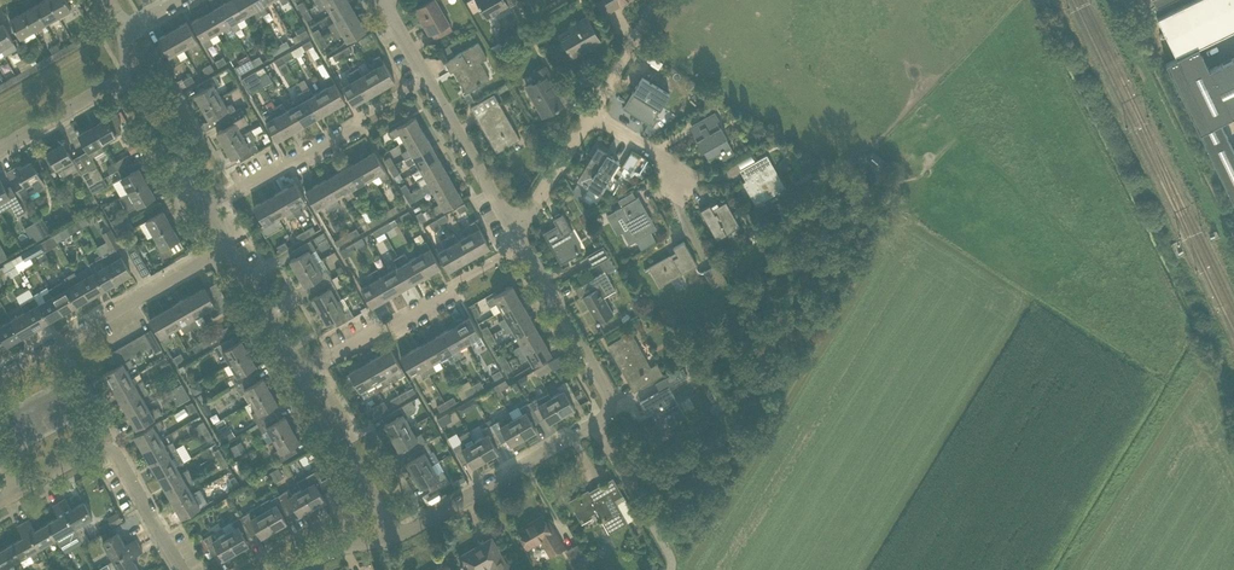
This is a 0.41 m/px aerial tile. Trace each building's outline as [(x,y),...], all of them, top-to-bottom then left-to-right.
[(49,0),(43,0),(35,4),(46,23),(59,16),(49,0)] [(59,16),(72,9),(67,0),(49,0),(59,16)] [(235,31),(241,28),(237,20),(244,16),(235,0),(230,0),(226,2),(226,1),(220,5),(235,31)] [(244,16),(251,12),(255,20),(262,16),(253,0),(235,0),(244,16)] [(262,16),(268,12),(264,5),(271,1),(271,0),(253,0),(262,16)] [(302,12),(308,9),(303,1),(302,0),(295,0),(302,12)] [(349,3),(348,0),(323,0),(315,4),(319,11),(327,7),(331,14),(349,3)] [(415,9),(425,27),(429,34),(440,28),(449,23),(441,8),(436,0),(431,0),(418,8),(415,9)] [(481,6),(488,18),(488,17),(496,13),(508,6),(505,0),(477,0),(481,6)] [(628,0),(605,0),(611,10),(628,0)] [(1233,29),(1233,0),(1194,0),(1157,18),(1177,57),(1198,47),(1233,29)] [(331,31),(358,16),(354,10),(349,3),(331,14),(335,21),(328,25),(331,31)] [(23,12),(33,30),(46,23),(35,4),(23,12)] [(206,14),(217,32),(224,28),(231,40),(238,36),(235,31),(220,5),(213,9),(214,9),(206,14)] [(312,17),(308,9),(302,12),(307,20),(312,17)] [(23,12),(10,19),(21,38),(33,30),(23,12)] [(206,14),(199,18),(199,17),(192,21),(207,47),(214,43),(210,36),(217,32),(206,14)] [(361,23),(358,16),(331,31),(335,38),(343,34),(347,41),(366,30),(365,29),(361,23)] [(598,41),(592,31),(590,28),(592,27),(587,17),(569,27),(572,32),(561,38),(570,53),(565,56),(568,61),(582,53),(581,51),(598,41)] [(173,30),(184,48),(191,44),(195,51),(202,48),(187,21),(180,25),(180,26),(173,30)] [(1,48),(5,56),(18,48),(3,22),(3,23),(0,25),(0,47),(1,48)] [(531,23),(510,34),(514,42),(535,30),(531,23)] [(301,39),(309,35),(306,29),(304,30),(301,26),(295,29),(301,39)] [(318,39),(323,36),(318,28),(313,31),(318,39)] [(173,30),(166,34),(165,33),(159,37),(174,63),(180,59),(176,53),(184,48),(173,30)] [(86,34),(73,42),(76,47),(89,39),(86,34)] [(371,40),(368,35),(360,39),(363,44),(371,40)] [(323,36),(318,39),(322,47),(327,44),(323,36)] [(282,50),(278,45),(276,40),(271,43),(273,47),(270,49),(274,55),(282,50)] [(278,45),(282,50),(290,46),(287,40),(278,45)] [(310,40),(302,44),(305,50),(313,45),(310,40)] [(465,91),(490,77),(481,61),(488,57),(479,41),(445,61),(451,71),(455,69),(466,89),(465,90),(465,91)] [(63,54),(76,47),(73,42),(61,49),(63,54)] [(341,51),(344,56),(352,51),(349,46),(341,51)] [(1233,116),(1233,57),(1209,69),(1198,47),(1177,57),(1166,63),(1200,132),(1221,122),(1233,116)] [(63,54),(61,49),(48,56),(51,61),(63,54)] [(291,51),(283,55),(286,61),(294,56),(291,51)] [(336,60),(344,56),(341,51),(333,55),(336,60)] [(377,66),(370,70),(380,88),(388,84),(395,80),(380,54),(372,59),(377,66)] [(40,67),(37,62),(33,55),(28,57),(28,58),(25,60),(32,72),(40,67)] [(260,55),(251,60),(255,66),(263,61),(260,55)] [(277,65),(286,61),(283,55),(274,60),(277,65)] [(37,62),(40,67),(51,61),(48,56),(37,62)] [(223,56),(215,61),(218,66),(226,62),(223,56)] [(242,62),(235,66),(239,75),(255,66),(251,60),(249,56),(241,61),(242,62)] [(32,72),(25,60),(18,64),(22,71),(16,75),(18,80),(32,72)] [(205,74),(214,69),(211,64),(203,68),(205,74)] [(255,71),(258,76),(267,72),(264,66),(255,71)] [(555,82),(549,71),(546,66),(536,71),(540,78),(526,85),(543,115),(556,108),(556,109),(562,106),(554,93),(553,94),(548,86),(555,82)] [(321,90),(331,108),(338,103),(339,104),(345,100),(326,67),(319,71),(328,86),(321,90)] [(352,70),(367,96),(373,93),(373,92),(380,88),(370,70),(362,75),(358,67),(352,70)] [(352,70),(346,74),(350,82),(343,86),(353,104),(354,104),(354,103),(360,99),(361,100),(367,96),(352,70)] [(247,75),(241,79),(244,84),(258,76),(255,71),(247,75)] [(199,99),(203,106),(221,96),(216,87),(221,84),(215,74),(197,84),(201,90),(195,94),(198,100),(199,99)] [(18,80),(16,75),(3,82),(6,87),(18,80)] [(191,75),(183,80),(186,85),(194,80),(191,75)] [(647,122),(659,103),(662,105),(669,93),(642,76),(636,87),(637,88),(626,107),(624,106),(624,107),(647,122)] [(318,116),(324,112),(331,108),(321,90),(314,94),(309,87),(303,90),(318,116)] [(292,103),(304,123),(311,119),(312,120),(318,116),(303,90),(297,94),(299,98),(292,103)] [(474,100),(470,92),(464,95),(468,102),(474,100)] [(497,152),(520,138),(515,129),(513,130),(505,116),(507,115),(494,93),(471,106),(480,123),(481,122),(495,147),(494,147),(497,152)] [(221,96),(203,106),(207,113),(206,113),(210,119),(215,116),(219,122),(237,112),(235,109),(232,103),(227,106),(221,96)] [(272,99),(265,103),(269,110),(276,106),(272,99)] [(282,102),(276,106),(291,132),(297,128),(304,123),(292,103),(293,106),(286,110),(282,102)] [(276,106),(269,110),(274,117),(266,122),(277,140),(278,139),(277,139),(284,135),(291,132),(276,106)] [(242,109),(237,112),(219,122),(222,128),(217,132),(220,138),(221,137),(225,144),(242,134),(239,128),(250,122),(242,109)] [(704,150),(709,159),(731,146),(726,138),(727,137),(721,126),(719,127),(716,120),(719,118),(715,111),(700,119),(704,126),(693,132),(697,139),(696,140),(703,151),(704,150)] [(93,126),(103,143),(117,135),(117,134),(121,132),(117,125),(120,123),(115,114),(107,118),(93,126)] [(423,130),(418,123),(419,123),(415,116),(389,131),(393,138),(401,134),(405,141),(423,130)] [(1233,153),(1233,150),(1221,122),(1200,132),(1233,202),(1233,155),(1233,153)] [(260,124),(252,129),(255,134),(263,129),(260,124)] [(106,148),(103,143),(93,126),(79,134),(92,157),(106,148)] [(251,129),(242,134),(225,144),(229,151),(228,151),(231,158),(237,154),(241,160),(259,150),(253,140),(256,139),(251,129)] [(405,159),(431,144),(427,137),(427,138),(423,130),(405,141),(409,148),(401,152),(405,159)] [(267,135),(262,138),(265,143),(271,140),(267,135)] [(383,145),(379,137),(375,139),(379,147),(383,145)] [(75,163),(63,143),(48,152),(59,172),(75,163)] [(420,168),(438,158),(434,150),(435,150),(431,144),(405,159),(409,165),(416,161),(420,168)] [(590,162),(579,180),(584,183),(584,184),(588,187),(589,186),(599,192),(612,171),(619,161),(612,157),(613,155),(598,146),(592,157),(593,157),(594,158),(591,163),(590,162)] [(368,155),(361,159),(371,177),(378,173),(382,181),(389,177),(374,151),(368,155)] [(889,165),(874,153),(868,161),(883,173),(889,165)] [(113,163),(118,170),(133,161),(128,154),(113,163)] [(755,204),(766,198),(780,190),(786,187),(767,154),(762,157),(740,169),(744,177),(746,176),(748,179),(743,182),(755,204)] [(741,166),(755,159),(753,155),(739,161),(741,166)] [(385,159),(390,167),(395,164),(390,156),(385,159)] [(421,186),(447,171),(443,164),(442,165),(438,158),(420,168),(425,175),(417,179),(421,186)] [(347,167),(362,193),(368,189),(363,182),(371,177),(361,159),(353,163),(347,167)] [(10,176),(15,186),(22,198),(45,185),(32,161),(18,169),(17,165),(6,171),(9,176),(10,176)] [(113,182),(121,196),(130,191),(146,182),(138,168),(137,169),(133,161),(118,170),(122,177),(113,182)] [(89,168),(97,182),(104,178),(96,164),(89,168)] [(395,164),(390,167),(394,175),(399,172),(395,164)] [(333,175),(344,193),(351,189),(355,196),(362,193),(347,167),(340,170),(341,171),(333,175)] [(89,168),(81,172),(89,186),(97,182),(89,168)] [(454,185),(450,177),(447,171),(421,186),(425,192),(432,188),(436,195),(454,185)] [(319,182),(335,208),(341,205),(336,197),(344,193),(333,175),(326,179),(319,182)] [(104,178),(97,182),(89,186),(93,193),(108,185),(104,178)] [(0,179),(0,202),(4,199),(7,205),(13,202),(0,179)] [(155,196),(146,182),(130,191),(121,196),(120,197),(128,211),(155,196)] [(296,216),(302,213),(298,205),(306,200),(295,182),(294,183),(288,187),(288,186),(281,190),(296,216)] [(328,212),(335,208),(319,182),(313,186),(307,190),(305,190),(316,209),(324,205),(328,212)] [(400,186),(405,195),(410,192),(406,183),(400,186)] [(577,183),(573,190),(579,201),(587,189),(577,183)] [(436,195),(440,203),(433,207),(437,213),(462,198),(459,192),(458,192),(454,185),(436,195)] [(268,198),(278,216),(285,212),(289,220),(296,216),(281,190),(275,194),(268,198)] [(410,192),(405,195),(410,203),(415,200),(410,192)] [(637,238),(642,246),(640,247),(641,248),(655,240),(650,231),(656,228),(650,217),(648,218),(637,198),(639,197),(638,196),(614,210),(625,229),(622,230),(629,243),(637,238)] [(271,220),(278,216),(268,198),(261,203),(260,202),(254,206),(269,232),(275,228),(271,220)] [(398,211),(406,206),(403,201),(395,205),(398,211)] [(740,227),(732,212),(726,201),(718,206),(719,207),(713,211),(710,204),(700,210),(717,239),(740,227)] [(468,208),(465,203),(457,207),(460,213),(468,208)] [(370,227),(379,222),(376,217),(375,217),(370,209),(363,213),(370,227)] [(156,238),(173,228),(163,210),(146,220),(156,238)] [(404,221),(409,218),(412,216),(408,211),(400,215),(404,221)] [(426,219),(421,211),(416,214),(421,222),(426,219)] [(376,217),(379,222),(387,218),(384,212),(376,217)] [(129,220),(125,213),(112,220),(116,228),(129,220)] [(566,260),(577,254),(580,252),(568,232),(572,229),(562,213),(553,218),(557,226),(545,233),(544,232),(543,233),(561,263),(562,263),(561,261),(566,259),(566,260)] [(445,214),(437,218),(440,224),(448,219),(445,214)] [(85,226),(90,223),(87,216),(81,219),(85,226)] [(35,222),(44,236),(51,232),(42,217),(35,222)] [(432,228),(440,224),(437,218),(429,223),(432,228)] [(68,227),(72,233),(85,226),(81,219),(68,227)] [(129,220),(116,228),(120,235),(133,227),(129,220)] [(476,254),(483,249),(483,250),(490,246),(475,220),(468,224),(473,232),(466,236),(476,254)] [(44,236),(35,222),(28,226),(36,240),(44,236)] [(389,222),(381,226),(384,232),(392,227),(389,222)] [(313,226),(305,230),(308,236),(316,231),(313,226)] [(376,236),(384,232),(381,226),(373,231),(376,236)] [(54,234),(58,241),(72,233),(68,227),(54,234)] [(110,228),(103,232),(102,233),(112,250),(121,245),(110,228)] [(184,246),(173,228),(156,238),(162,248),(168,245),(172,253),(183,246),(183,247),(184,246)] [(348,232),(351,238),(360,233),(356,228),(348,232)] [(299,240),(308,236),(305,230),(297,235),(299,240)] [(324,232),(314,237),(318,243),(327,237),(324,232)] [(337,246),(351,238),(348,232),(334,240),(337,246)] [(454,233),(448,237),(462,262),(469,258),(468,258),(476,254),(466,236),(458,241),(454,233)] [(58,241),(54,234),(49,237),(53,244),(58,241)] [(362,237),(354,242),(357,247),(359,246),(362,251),(368,248),(362,237)] [(448,237),(441,240),(446,248),(438,252),(448,270),(450,269),(449,269),(456,265),(456,266),(462,262),(448,237)] [(316,249),(310,240),(292,250),(296,256),(290,260),(294,266),(294,265),(298,272),(316,262),(311,253),(316,249)] [(416,256),(426,274),(434,269),(434,270),(441,266),(426,241),(419,244),(424,252),(416,256)] [(670,255),(650,267),(660,285),(682,273),(681,273),(697,264),(684,241),(673,247),(677,253),(671,256),(670,255)] [(277,246),(280,251),(288,247),(285,242),(277,246)] [(349,252),(357,247),(354,242),(345,247),(349,252)] [(1,261),(8,257),(0,243),(0,259),(1,261)] [(134,245),(127,249),(135,263),(143,259),(134,245)] [(609,255),(603,245),(587,255),(592,265),(599,261),(609,255)] [(32,247),(27,250),(30,257),(36,254),(32,247)] [(102,257),(116,281),(131,273),(117,249),(102,257)] [(13,258),(17,265),(16,265),(19,269),(32,261),(30,257),(27,250),(13,258)] [(405,253),(398,256),(413,282),(419,278),(426,274),(416,256),(409,260),(405,253)] [(116,281),(102,257),(101,255),(88,263),(89,265),(103,289),(116,281)] [(599,261),(604,269),(606,267),(608,271),(616,267),(609,255),(599,261)] [(389,272),(399,289),(406,285),(407,286),(413,282),(398,256),(392,260),(396,268),(389,272)] [(7,270),(16,265),(17,265),(13,258),(3,263),(5,265),(4,265),(7,270)] [(322,258),(316,262),(298,272),(302,279),(301,279),(305,285),(311,282),(314,288),(332,278),(327,269),(328,268),(322,258)] [(713,287),(726,279),(717,263),(703,271),(713,287)] [(89,297),(102,290),(103,289),(89,265),(75,273),(76,273),(89,297)] [(399,289),(389,272),(382,276),(378,269),(371,272),(386,298),(392,294),(392,293),(399,289)] [(586,282),(575,288),(581,298),(583,297),(589,307),(592,313),(597,321),(596,321),(598,324),(600,322),(610,316),(614,313),(604,296),(616,289),(605,271),(586,282)] [(0,275),(0,277),(2,280),(8,277),(6,272),(0,275)] [(379,301),(386,298),(371,272),(365,276),(369,283),(362,287),(372,306),(373,305),(373,304),(379,301)] [(67,287),(76,304),(89,297),(76,273),(70,277),(74,283),(67,287)] [(338,287),(332,278),(314,288),(318,294),(312,298),(315,304),(316,303),(320,310),(342,298),(336,288),(338,287)] [(63,312),(72,307),(76,304),(67,287),(62,280),(49,288),(53,295),(63,312)] [(498,303),(502,310),(520,299),(515,292),(516,292),(512,285),(486,300),(490,307),(498,303)] [(199,290),(191,294),(202,313),(210,309),(214,316),(220,312),(205,286),(198,290),(199,290)] [(63,312),(53,295),(49,288),(48,289),(49,290),(46,291),(44,288),(33,294),(48,320),(63,312)] [(17,297),(13,290),(8,293),(12,300),(17,297)] [(35,328),(43,323),(48,320),(33,294),(20,302),(25,311),(35,328)] [(177,302),(193,328),(199,324),(195,317),(202,313),(191,294),(184,299),(184,298),(177,302)] [(320,310),(324,317),(323,317),(327,323),(333,320),(336,326),(354,316),(349,306),(343,297),(342,298),(320,310)] [(502,328),(528,313),(524,306),(524,307),(520,299),(502,310),(506,317),(498,321),(502,328)] [(164,310),(175,329),(182,324),(187,331),(193,328),(177,302),(171,305),(171,306),(164,310)] [(476,306),(471,309),(476,317),(481,314),(476,306)] [(164,310),(157,314),(150,318),(165,344),(172,340),(168,333),(175,329),(164,310)] [(21,336),(29,332),(35,328),(25,311),(11,319),(21,336)] [(528,313),(502,328),(505,334),(513,330),(517,337),(535,326),(531,319),(532,319),(528,313)] [(466,343),(474,339),(478,346),(485,343),(470,316),(463,320),(463,321),(456,325),(466,343)] [(8,321),(4,324),(0,323),(0,348),(21,336),(11,319),(8,321)] [(223,336),(231,330),(228,325),(220,331),(223,336)] [(442,332),(457,359),(464,355),(459,348),(466,343),(456,325),(449,329),(448,329),(442,332)] [(482,328),(487,336),(492,333),(487,325),(482,328)] [(517,355),(544,340),(540,333),(539,334),(535,326),(517,337),(521,344),(514,349),(517,355)] [(151,329),(144,333),(152,346),(156,352),(162,348),(151,329)] [(457,359),(442,332),(436,336),(429,341),(439,359),(446,355),(451,362),(457,359)] [(628,381),(635,377),(640,387),(663,374),(657,363),(651,366),(631,332),(608,345),(612,353),(614,352),(627,377),(626,377),(628,381)] [(146,349),(152,346),(144,333),(138,336),(146,349)] [(492,333),(487,336),(491,344),(497,341),(492,333)] [(139,353),(146,349),(138,336),(132,340),(139,353)] [(248,353),(244,346),(245,345),(241,339),(235,343),(232,336),(214,347),(219,356),(224,353),(230,363),(248,353)] [(209,337),(200,342),(203,347),(212,342),(209,337)] [(126,344),(133,357),(139,353),(132,340),(126,344)] [(544,340),(517,355),(521,362),(529,357),(533,365),(552,354),(551,353),(547,346),(544,340)] [(430,375),(437,371),(432,363),(439,359),(429,341),(421,345),(421,344),(415,348),(430,375)] [(195,352),(203,347),(200,342),(192,346),(195,352)] [(127,360),(131,358),(133,357),(126,344),(119,347),(127,360)] [(113,351),(120,364),(127,360),(119,347),(113,351)] [(383,352),(377,356),(391,382),(398,378),(394,371),(402,367),(391,348),(389,348),(390,349),(383,353),(383,352)] [(424,378),(430,375),(415,348),(408,352),(409,352),(402,356),(402,355),(401,356),(412,375),(420,371),(424,378)] [(114,368),(120,364),(113,351),(106,355),(114,368)] [(181,352),(173,357),(176,363),(184,358),(181,352)] [(502,363),(508,360),(503,352),(497,355),(502,363)] [(230,375),(236,385),(254,375),(250,368),(256,365),(253,359),(252,359),(248,353),(230,363),(235,372),(230,375)] [(374,383),(382,379),(385,385),(391,382),(377,356),(370,359),(371,360),(363,364),(374,383)] [(113,387),(131,376),(128,369),(135,365),(131,358),(127,360),(120,364),(114,368),(105,373),(108,380),(109,379),(113,387)] [(502,363),(507,371),(512,368),(512,367),(508,360),(502,363)] [(549,361),(535,369),(539,376),(552,368),(549,361)] [(169,373),(174,370),(169,362),(164,365),(169,373)] [(363,364),(356,368),(349,372),(357,386),(364,398),(371,393),(367,387),(374,383),(363,364)] [(499,369),(492,374),(495,379),(503,375),(499,369)] [(174,370),(169,373),(173,381),(179,378),(174,370)] [(349,372),(344,375),(352,389),(357,386),(349,372)] [(252,401),(270,390),(266,384),(267,383),(263,377),(257,380),(254,375),(236,385),(241,394),(246,391),(252,401)] [(117,394),(120,400),(146,385),(143,379),(136,383),(131,376),(113,387),(117,394)] [(472,385),(475,390),(483,386),(480,380),(472,385)] [(549,393),(561,415),(568,410),(568,411),(574,408),(571,402),(577,398),(567,380),(548,391),(549,393)] [(129,414),(147,403),(143,396),(150,392),(146,385),(120,400),(124,407),(125,406),(129,414)] [(467,395),(475,390),(472,385),(464,390),(467,395)] [(662,428),(672,423),(685,415),(675,397),(668,385),(640,401),(647,413),(653,409),(656,414),(654,415),(662,428)] [(180,392),(185,400),(190,397),(185,389),(180,392)] [(249,428),(276,412),(272,406),(278,403),(274,397),(270,390),(252,401),(257,410),(252,413),(256,420),(247,424),(249,428)] [(407,390),(399,394),(402,400),(410,395),(407,390)] [(529,402),(539,420),(545,417),(549,422),(555,419),(554,418),(561,415),(549,393),(539,399),(538,397),(529,402)] [(394,404),(402,400),(399,394),(391,399),(394,404)] [(445,401),(448,406),(456,401),(453,396),(445,401)] [(393,436),(411,426),(405,416),(411,413),(410,413),(414,411),(416,407),(412,400),(387,414),(390,420),(384,424),(388,430),(389,429),(393,436)] [(187,404),(194,416),(199,413),(192,401),(187,404)] [(440,411),(448,406),(445,401),(437,405),(440,411)] [(522,413),(513,419),(523,436),(530,432),(530,433),(536,429),(533,424),(539,420),(529,402),(519,408),(522,413)] [(129,414),(133,421),(132,421),(136,428),(162,413),(159,407),(151,411),(147,403),(129,414)] [(380,405),(372,410),(374,415),(383,411),(380,405)] [(273,439),(292,428),(288,422),(288,421),(285,415),(279,418),(276,412),(249,428),(251,431),(259,426),(263,432),(268,429),(273,439)] [(443,425),(454,419),(450,412),(439,418),(443,425)] [(491,424),(501,442),(507,439),(511,444),(517,441),(516,440),(523,436),(513,419),(511,414),(501,420),(500,419),(491,424)] [(143,448),(162,437),(158,430),(164,426),(160,420),(134,435),(138,441),(139,441),(143,448)] [(198,424),(203,432),(208,429),(203,421),(198,424)] [(475,440),(485,458),(492,454),(492,455),(498,451),(495,446),(501,442),(491,424),(481,429),(485,435),(475,440)] [(416,436),(411,426),(393,436),(396,443),(399,449),(405,446),(409,452),(430,440),(432,439),(430,436),(425,439),(422,433),(416,436)] [(296,435),(292,428),(273,439),(279,448),(274,451),(279,461),(298,450),(294,444),(300,441),(296,435)] [(212,437),(208,429),(203,432),(207,440),(212,437)] [(150,462),(176,447),(173,441),(166,445),(162,437),(143,448),(147,455),(147,456),(150,462)] [(241,440),(228,447),(233,456),(246,449),(241,440)] [(412,458),(406,462),(410,468),(410,467),(414,474),(432,464),(427,454),(432,451),(428,445),(431,443),(430,440),(409,452),(412,458)] [(478,462),(485,458),(475,440),(466,446),(463,440),(453,446),(463,464),(469,460),(473,466),(479,463),(478,462)] [(180,454),(176,447),(150,462),(154,468),(159,475),(177,465),(173,458),(180,454)] [(218,459),(224,456),(219,448),(214,451),(218,459)] [(229,464),(224,456),(218,459),(223,467),(229,464)] [(233,462),(244,481),(249,478),(244,470),(237,460),(235,461),(233,462)] [(438,461),(432,464),(414,474),(418,481),(421,488),(427,484),(430,490),(449,480),(438,461)] [(166,489),(192,474),(188,468),(181,472),(177,465),(159,475),(163,483),(162,483),(166,489)] [(316,470),(297,481),(302,489),(312,506),(319,502),(319,503),(325,500),(322,494),(328,490),(321,478),(316,470)] [(174,503),(193,492),(189,485),(195,481),(192,474),(166,489),(170,496),(170,495),(174,503)] [(229,478),(234,487),(240,484),(235,475),(229,478)] [(569,500),(578,516),(581,523),(592,517),(590,514),(596,511),(609,532),(628,522),(615,499),(623,494),(613,477),(594,488),(595,490),(590,493),(588,489),(569,500)] [(280,494),(290,512),(296,509),(299,514),(305,511),(305,510),(312,506),(302,489),(293,494),(289,489),(280,494)] [(197,499),(193,492),(174,503),(179,510),(178,510),(182,517),(208,502),(204,495),(197,499)] [(437,492),(429,497),(432,503),(443,497),(437,492)] [(260,504),(274,528),(281,524),(281,525),(287,521),(284,516),(290,512),(280,494),(271,500),(270,498),(260,504)] [(83,544),(90,540),(85,530),(86,520),(92,517),(93,517),(84,501),(83,501),(83,502),(71,508),(65,498),(59,501),(74,527),(83,544)] [(74,527),(59,501),(53,505),(59,515),(47,522),(56,537),(74,527)] [(241,509),(238,510),(252,534),(258,530),(261,536),(267,533),(267,532),(274,528),(260,504),(249,510),(250,511),(244,515),(241,509)] [(223,527),(226,533),(236,550),(243,546),(243,547),(249,543),(246,538),(252,534),(238,510),(237,511),(240,517),(223,527)] [(564,548),(559,539),(553,529),(551,530),(542,515),(517,530),(527,547),(541,539),(550,555),(564,548)] [(56,537),(47,522),(35,529),(29,518),(23,522),(38,548),(56,537)] [(11,543),(20,558),(29,553),(30,554),(34,560),(39,561),(44,558),(38,548),(23,522),(17,525),(23,536),(11,543)] [(113,560),(139,545),(136,539),(125,545),(119,533),(118,532),(103,541),(113,560)] [(229,554),(236,550),(226,533),(217,538),(213,532),(203,538),(214,556),(220,552),(223,558),(229,555),(229,554)] [(459,556),(465,567),(467,569),(510,569),(497,548),(491,538),(483,543),(484,544),(474,550),(473,548),(459,556)] [(17,569),(13,562),(20,558),(11,543),(0,549),(0,564),(3,569),(17,569)] [(139,545),(113,560),(119,569),(137,569),(139,569),(139,568),(132,556),(143,550),(139,545)] [(572,563),(577,569),(590,563),(585,555),(572,563)]
